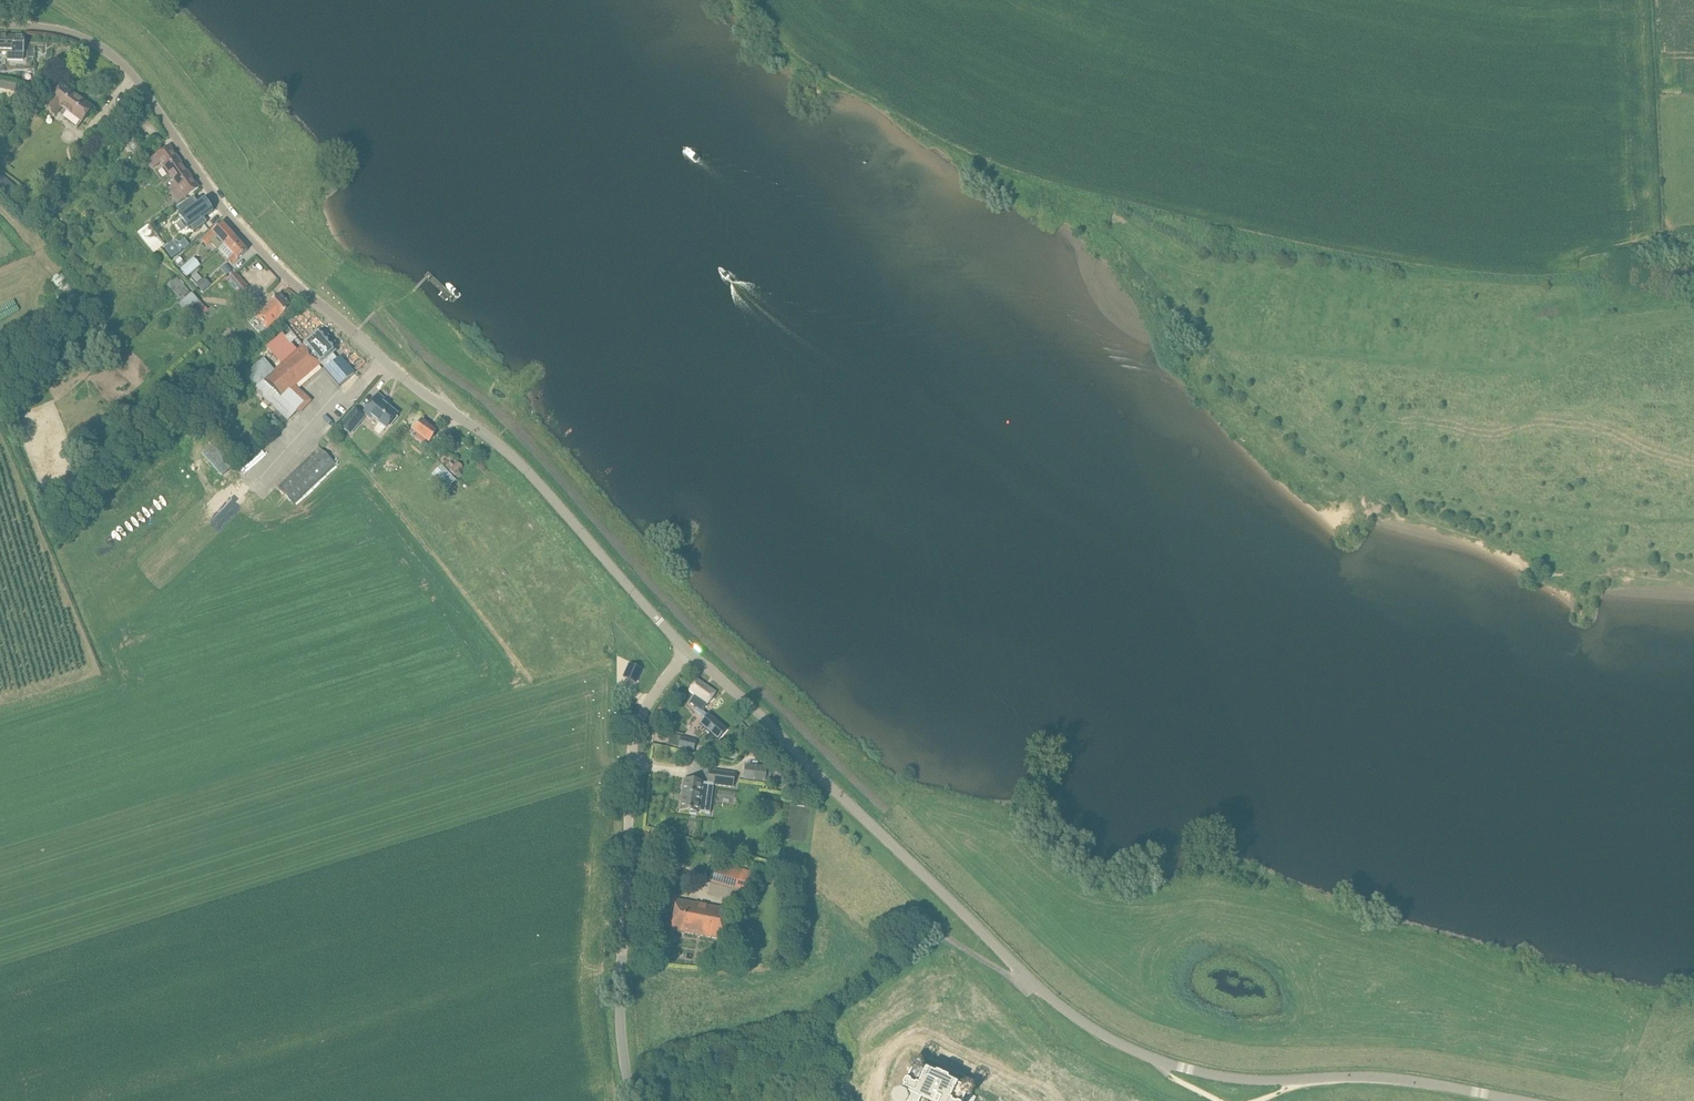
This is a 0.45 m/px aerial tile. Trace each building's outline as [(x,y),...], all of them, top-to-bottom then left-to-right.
[(25,36),(0,36),(0,53),(9,53),(9,60),(23,60),(23,53),(24,53),(25,36)] [(27,45),(27,64),(35,64),(35,45),(27,45)] [(6,82),(4,90),(15,92),(17,84),(6,82)] [(48,105),(45,109),(55,116),(59,111),(61,108),(81,124),(93,108),(84,101),(82,103),(71,95),(72,94),(62,86),(48,105)] [(198,188),(189,176),(169,147),(156,156),(176,184),(168,189),(178,203),(198,188)] [(2,175),(0,177),(0,191),(6,196),(15,186),(2,175)] [(193,197),(177,209),(181,215),(178,217),(188,230),(191,228),(194,232),(207,223),(204,218),(213,211),(204,198),(197,203),(193,197)] [(207,237),(203,241),(207,245),(210,242),(218,251),(218,250),(224,245),(234,237),(222,224),(221,223),(212,232),(207,237)] [(149,226),(139,234),(154,253),(164,245),(149,226)] [(234,237),(224,245),(234,255),(228,260),(232,265),(247,251),(246,251),(234,237)] [(179,252),(173,244),(172,242),(163,249),(171,259),(180,253),(179,252)] [(194,258),(182,269),(188,276),(200,265),(194,258)] [(226,264),(221,269),(226,275),(232,270),(231,270),(226,264)] [(248,288),(236,272),(227,279),(240,295),(248,288)] [(196,273),(190,278),(196,285),(202,280),(196,273)] [(169,285),(184,302),(192,294),(177,278),(169,285)] [(202,280),(196,285),(203,292),(211,285),(204,278),(202,280)] [(198,301),(192,295),(182,304),(188,311),(198,301)] [(260,313),(256,317),(264,326),(262,328),(265,331),(277,321),(291,308),(280,295),(279,295),(267,306),(260,313)] [(264,357),(245,374),(257,388),(255,390),(288,421),(296,412),(304,403),(291,391),(321,365),(321,364),(323,367),(325,369),(325,370),(339,387),(341,385),(355,373),(355,372),(355,373),(340,356),(337,359),(333,354),(336,351),(318,332),(303,345),(275,370),(264,357)] [(370,419),(372,416),(386,428),(397,414),(385,404),(387,402),(378,395),(363,413),(370,419)] [(354,409),(340,426),(350,434),(364,417),(354,409)] [(421,420),(413,430),(418,434),(415,438),(423,444),(426,440),(430,442),(438,432),(421,420)] [(203,455),(223,476),(234,466),(214,445),(203,455)] [(319,447),(278,488),(294,504),(335,463),(319,447)] [(455,475),(462,467),(457,462),(450,470),(455,475)] [(630,665),(623,678),(635,684),(641,670),(630,665)] [(718,740),(727,730),(708,714),(707,715),(702,711),(707,704),(708,704),(716,692),(697,680),(689,691),(695,695),(689,703),(696,708),(695,710),(704,718),(699,724),(718,740)] [(695,742),(680,738),(678,749),(693,753),(695,742)] [(767,766),(745,763),(743,778),(765,781),(767,766)] [(707,783),(708,783),(708,784),(733,787),(734,774),(709,771),(707,783)] [(707,783),(684,780),(680,810),(690,812),(690,814),(696,815),(696,812),(710,814),(711,802),(706,801),(708,784),(708,783),(707,783)] [(737,886),(741,871),(734,869),(730,885),(737,886)] [(677,900),(671,930),(722,940),(727,910),(677,900)] [(965,1100),(968,1100),(969,1100),(970,1100),(970,1099),(971,1096),(972,1096),(972,1094),(971,1094),(970,1091),(971,1091),(970,1090),(969,1090),(966,1089),(966,1088),(965,1088),(964,1088),(920,1066),(919,1065),(918,1066),(915,1064),(915,1063),(914,1063),(914,1064),(911,1065),(910,1065),(909,1066),(908,1069),(907,1069),(907,1071),(908,1071),(909,1074),(908,1075),(909,1076),(908,1076),(904,1086),(903,1086),(901,1090),(902,1091),(899,1097),(897,1097),(897,1098),(894,1099),(892,1100),(893,1100),(965,1100)]
